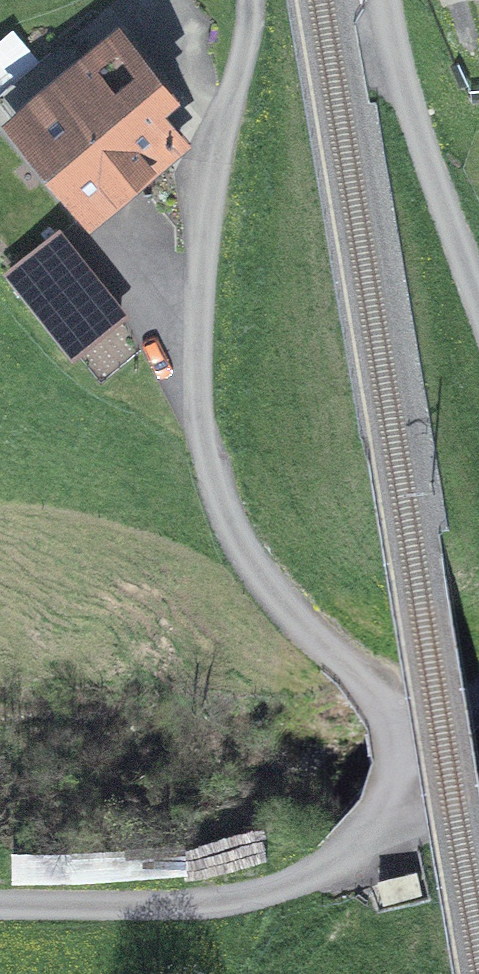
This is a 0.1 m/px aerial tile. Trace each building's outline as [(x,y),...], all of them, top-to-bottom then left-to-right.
[(0,40),(0,85),(36,57),(15,29),(0,40)] [(67,107),(29,137),(90,213),(178,142),(152,110),(168,98),(119,38),(54,91),(67,107)] [(55,234),(5,278),(79,363),(130,319),(55,234)] [(380,882),(384,902),(421,895),(416,874),(380,882)]
